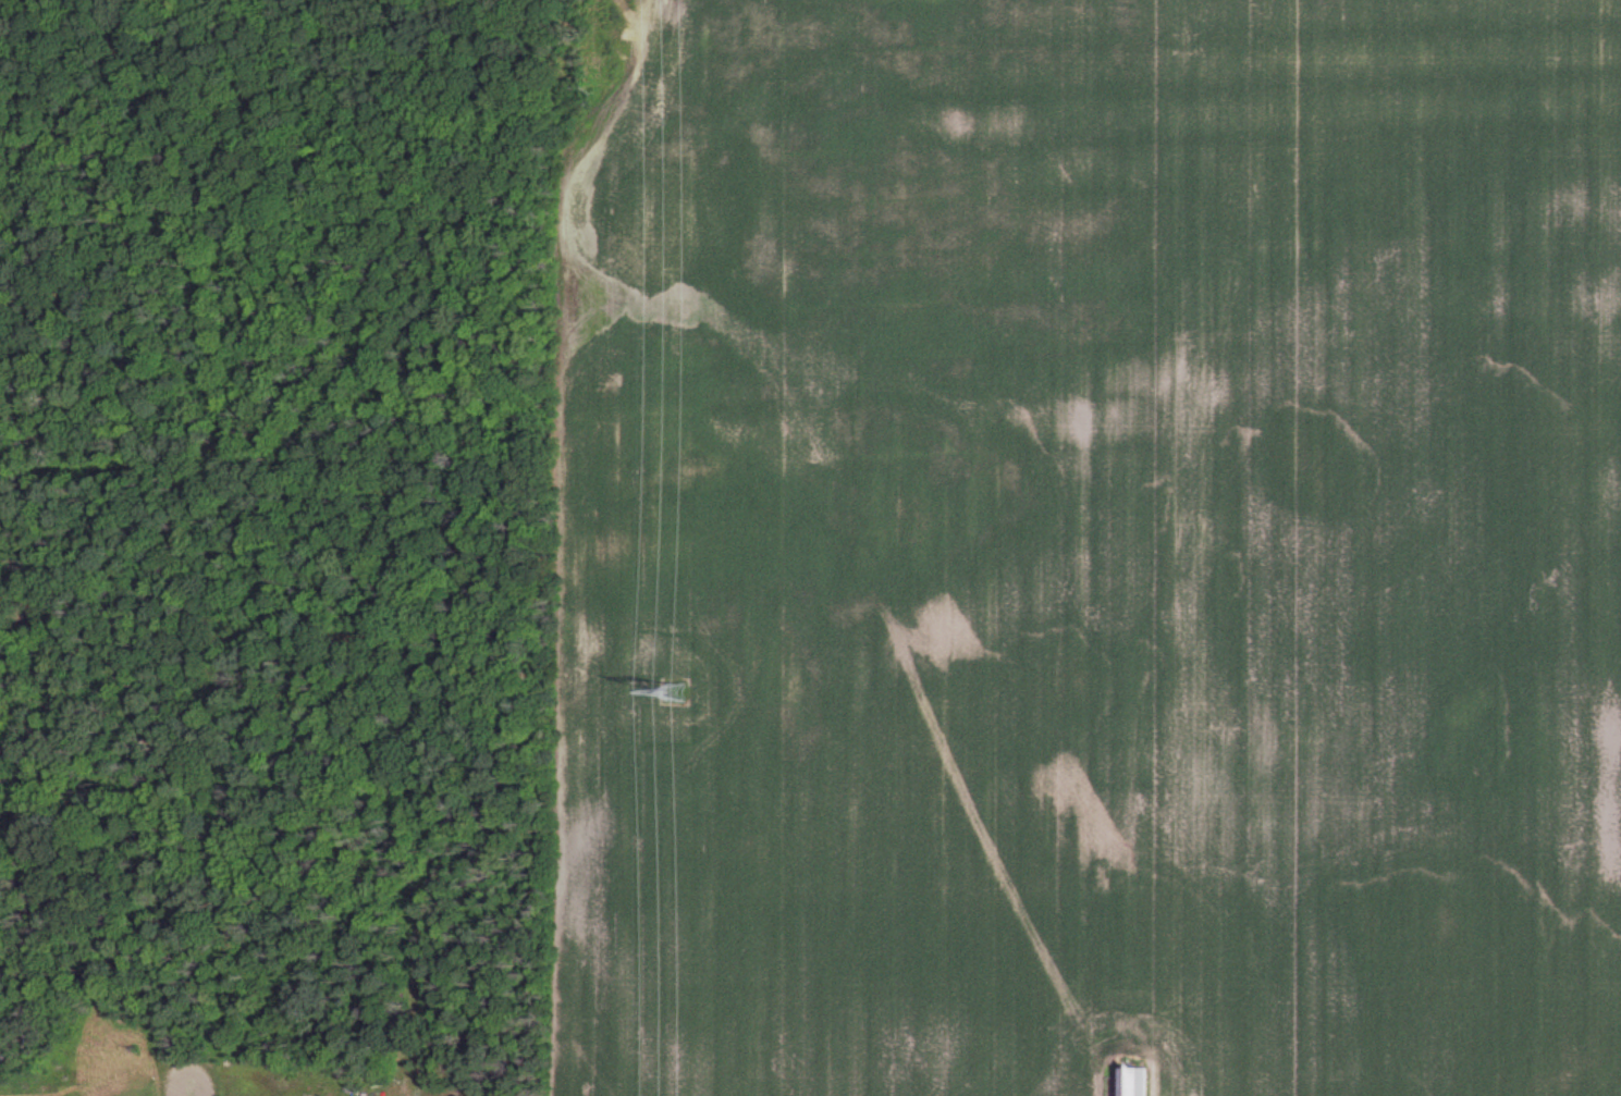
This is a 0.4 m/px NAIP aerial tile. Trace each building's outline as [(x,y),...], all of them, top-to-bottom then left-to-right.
[(1119,1069),(1119,1095),(1149,1095),(1149,1069),(1119,1069)]
